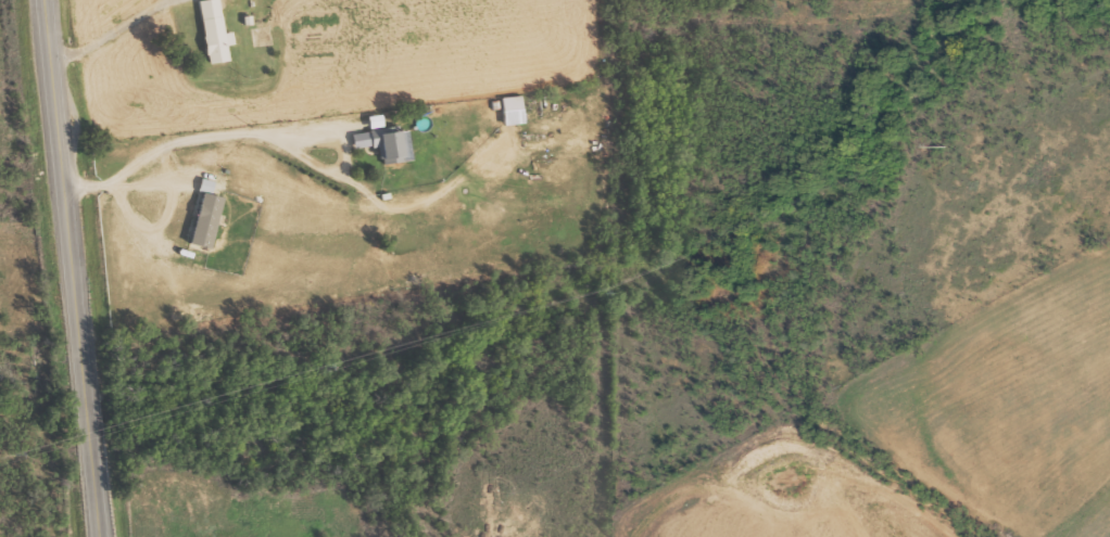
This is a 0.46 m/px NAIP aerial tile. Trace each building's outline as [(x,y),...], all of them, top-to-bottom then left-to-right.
[(206,62),(228,59),(225,44),(233,43),(232,31),(224,32),(220,0),(198,0),(206,62)] [(523,94),(500,97),(503,125),(526,122),(523,94)] [(366,115),(368,130),(382,129),(381,114),(366,115)] [(353,147),(377,144),(379,161),(399,159),(396,128),(351,134),(353,147)] [(409,130),(399,131),(400,152),(410,152),(409,130)] [(211,191),(212,180),(199,178),(197,189),(211,191)] [(187,242),(210,248),(223,197),(199,191),(187,242)]
